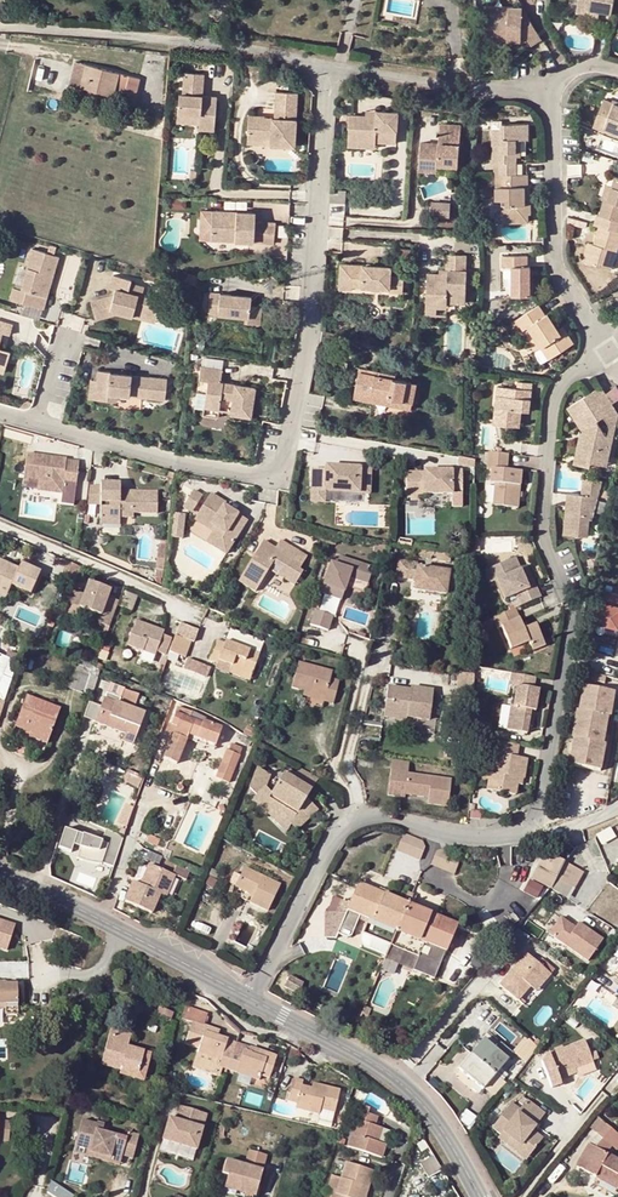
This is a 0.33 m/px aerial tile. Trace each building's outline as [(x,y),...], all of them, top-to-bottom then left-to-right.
[(578,15),(591,17),(592,10),(600,11),(599,19),(598,29),(608,31),(614,0),(581,0),(578,15)] [(540,40),(521,9),(483,9),(483,35),(505,36),(506,42),(519,42),(519,47),(529,46),(540,40)] [(591,17),(599,19),(600,11),(592,10),(591,17)] [(118,74),(74,62),(68,85),(112,97),(113,91),(118,74)] [(137,80),(118,74),(113,91),(133,96),(137,80)] [(202,75),(181,74),(178,114),(199,115),(199,124),(198,130),(213,131),(215,98),(201,97),(202,75)] [(246,139),(276,141),(275,146),(293,147),(295,119),(285,118),(285,110),(295,111),(297,93),(276,92),(274,118),(248,116),(246,139)] [(617,117),(617,105),(614,103),(609,115),(617,117)] [(295,111),(285,110),(285,118),(295,119),(295,111)] [(107,113),(105,120),(146,131),(148,125),(107,113)] [(362,117),(349,117),(348,141),(375,143),(396,144),(398,114),(373,113),(373,118),(362,117)] [(178,114),(178,123),(199,124),(199,115),(178,114)] [(609,115),(605,126),(617,132),(617,117),(609,115)] [(493,130),(501,130),(501,124),(501,121),(492,121),(492,130),(493,130)] [(499,163),(499,176),(516,176),(515,158),(515,151),(507,150),(511,137),(519,140),(526,140),(526,125),(501,124),(501,130),(493,130),(493,162),(499,163)] [(617,141),(617,132),(605,126),(601,134),(617,141)] [(464,129),(444,129),(443,139),(464,139),(464,129)] [(507,150),(515,151),(515,140),(519,140),(511,137),(507,150)] [(464,139),(443,139),(443,148),(464,149),(464,139)] [(463,168),(464,149),(443,148),(426,149),(426,169),(463,168)] [(499,176),(496,177),(496,202),(501,202),(502,218),(511,218),(510,223),(528,223),(528,207),(524,206),(525,189),(528,189),(528,177),(516,176),(499,176)] [(617,223),(617,179),(615,178),(612,188),(608,202),(604,201),(599,217),(617,223)] [(600,200),(604,201),(608,202),(612,188),(604,186),(600,200)] [(344,193),(330,192),(329,205),(344,206),(344,193)] [(451,203),(432,202),(431,214),(450,216),(451,203)] [(255,222),(255,214),(200,211),(198,240),(275,244),(276,223),(255,222)] [(599,217),(598,217),(595,227),(600,228),(594,246),(589,265),(612,272),(617,252),(617,223),(599,217)] [(589,265),(594,246),(589,244),(583,263),(589,265)] [(427,269),(425,302),(436,302),(446,303),(446,298),(464,300),(466,268),(465,268),(466,252),(449,250),(447,270),(427,269)] [(58,258),(31,251),(25,271),(27,271),(21,292),(13,290),(10,302),(43,310),(58,258)] [(526,255),(502,256),(503,267),(513,266),(514,296),(533,295),(531,266),(527,267),(526,255)] [(361,281),(361,289),(388,291),(388,294),(402,295),(403,280),(390,279),(390,269),(340,266),(338,290),(351,292),(351,288),(352,281),(361,281)] [(128,308),(157,315),(161,302),(142,297),(144,287),(130,284),(131,281),(113,276),(110,289),(115,290),(115,294),(91,301),(96,318),(111,313),(110,309),(115,308),(127,311),(128,308)] [(352,281),(351,288),(361,289),(361,281),(352,281)] [(201,292),(199,311),(205,312),(208,293),(201,292)] [(248,297),(208,293),(205,312),(216,313),(243,316),(242,323),(257,324),(259,308),(248,306),(248,297)] [(436,302),(425,302),(424,309),(435,310),(436,302)] [(531,328),(542,345),(570,349),(577,344),(569,332),(565,335),(551,314),(548,315),(541,304),(518,319),(522,325),(525,331),(531,328)] [(128,308),(127,311),(156,319),(157,315),(128,308)] [(205,312),(205,322),(215,323),(216,313),(205,312)] [(518,319),(512,323),(516,329),(522,325),(518,319)] [(0,324),(0,342),(2,335),(10,337),(13,327),(0,324)] [(570,349),(542,345),(552,360),(570,349)] [(6,367),(10,353),(0,350),(0,365),(6,367)] [(199,366),(197,380),(206,382),(202,407),(217,410),(219,398),(231,400),(229,414),(249,417),(254,388),(219,382),(221,370),(199,366)] [(97,370),(96,380),(95,389),(89,389),(88,398),(116,402),(117,395),(165,399),(167,378),(109,373),(109,371),(97,370)] [(353,398),(361,400),(362,393),(412,404),(417,384),(391,379),(387,378),(388,374),(379,372),(378,376),(358,373),(353,398)] [(607,392),(613,402),(617,399),(617,385),(607,392)] [(612,403),(609,399),(605,393),(600,387),(589,394),(569,407),(582,427),(587,433),(582,454),(589,456),(587,462),(592,463),(600,465),(602,455),(609,457),(617,417),(617,414),(612,403)] [(497,388),(495,409),(500,410),(499,423),(506,424),(506,428),(518,430),(521,412),(529,414),(532,392),(497,388)] [(362,393),(361,400),(372,402),(411,410),(412,404),(362,393)] [(20,403),(18,409),(24,411),(27,410),(29,409),(31,407),(32,405),(33,404),(28,400),(20,403)] [(411,410),(372,402),(369,417),(408,426),(411,410)] [(500,410),(495,409),(493,427),(506,428),(506,424),(499,423),(500,410)] [(587,433),(582,427),(574,464),(591,467),(592,463),(587,462),(589,456),(582,454),(587,433)] [(508,454),(488,453),(487,469),(491,469),(489,483),(494,484),(493,506),(518,507),(521,472),(507,471),(508,454)] [(26,455),(23,476),(44,478),(43,493),(62,495),(63,482),(76,483),(78,462),(65,461),(65,460),(26,455)] [(608,466),(609,457),(602,455),(600,465),(608,466)] [(457,458),(457,469),(474,469),(474,461),(457,458)] [(325,472),(312,472),(310,504),(323,504),(323,493),(358,495),(359,470),(325,468),(325,472)] [(369,470),(359,470),(358,495),(368,495),(369,470)] [(460,495),(461,475),(422,473),(423,475),(405,474),(404,496),(419,497),(449,499),(450,495),(460,495)] [(44,478),(23,476),(23,480),(38,482),(37,492),(43,493),(44,478)] [(592,522),(602,481),(591,480),(589,498),(584,497),(574,496),(573,509),(567,508),(567,514),(572,514),(570,531),(575,531),(574,537),(587,539),(590,522),(592,522)] [(119,486),(100,483),(96,520),(114,522),(128,524),(128,519),(152,522),(155,501),(117,496),(119,486)] [(200,496),(191,491),(181,507),(190,512),(200,496)] [(209,494),(195,516),(218,530),(208,544),(222,554),(241,526),(237,523),(240,518),(221,506),(223,503),(209,494)] [(572,514),(567,514),(563,535),(574,537),(575,531),(570,531),(572,514)] [(218,530),(195,516),(192,520),(211,531),(204,542),(208,544),(218,530)] [(114,529),(114,522),(96,520),(95,527),(114,529)] [(336,539),(326,537),(325,544),(335,546),(336,539)] [(265,570),(269,564),(285,575),(283,578),(292,584),(299,573),(295,571),(303,558),(277,541),(272,549),(266,545),(263,550),(257,546),(234,581),(251,592),(265,570)] [(164,545),(155,544),(151,578),(160,579),(164,545)] [(374,544),(373,552),(388,554),(390,547),(381,545),(374,544)] [(423,552),(422,560),(450,565),(451,556),(423,552)] [(329,563),(322,586),(320,594),(341,601),(346,586),(349,578),(366,584),(367,584),(373,568),(339,556),(336,565),(329,563)] [(515,595),(519,607),(539,598),(534,586),(527,590),(520,573),(513,559),(490,570),(496,583),(503,600),(515,595)] [(80,568),(65,562),(58,579),(73,585),(80,568)] [(11,587),(20,591),(22,586),(31,590),(39,573),(20,565),(18,570),(0,563),(0,589),(2,583),(11,587)] [(269,564),(265,570),(290,587),(292,584),(283,578),(285,575),(269,564)] [(450,574),(418,569),(415,592),(446,597),(450,574)] [(496,583),(490,570),(485,572),(487,587),(496,583)] [(527,570),(520,573),(527,590),(534,586),(527,570)] [(349,578),(346,586),(364,592),(366,584),(349,578)] [(106,626),(109,627),(118,600),(107,596),(109,589),(88,582),(84,594),(71,590),(67,603),(79,608),(99,615),(97,622),(106,626)] [(11,587),(2,583),(0,589),(0,597),(5,599),(11,587)] [(22,586),(20,591),(29,595),(31,590),(22,586)] [(603,590),(600,601),(617,605),(617,594),(603,590)] [(319,598),(315,611),(320,612),(324,600),(319,598)] [(314,610),(309,625),(328,631),(333,616),(320,612),(315,611),(314,610)] [(513,610),(491,619),(497,630),(501,628),(511,650),(526,644),(530,652),(543,646),(538,634),(534,625),(523,630),(513,610)] [(163,633),(134,622),(125,646),(153,657),(155,654),(163,657),(170,640),(161,636),(163,633)] [(189,644),(174,638),(168,653),(183,660),(189,644)] [(209,659),(218,663),(220,659),(232,665),(231,669),(252,677),(261,656),(227,641),(226,643),(218,640),(209,659)] [(3,702),(17,661),(0,654),(0,701),(3,702)] [(207,665),(186,655),(181,666),(202,675),(207,665)] [(220,659),(218,663),(231,669),(232,665),(220,659)] [(290,688),(301,691),(324,697),(322,702),(331,704),(338,680),(329,678),(330,672),(297,663),(290,688)] [(252,677),(231,669),(229,673),(250,682),(252,677)] [(88,675),(71,670),(66,687),(82,693),(88,675)] [(89,672),(88,675),(82,693),(90,695),(97,674),(89,672)] [(473,695),(473,676),(470,675),(460,674),(457,693),(473,695)] [(536,678),(511,674),(510,686),(517,687),(513,707),(511,706),(507,731),(527,734),(529,728),(532,729),(535,717),(531,716),(531,712),(535,713),(539,691),(534,690),(536,678)] [(617,692),(588,686),(583,711),(581,710),(575,738),(578,738),(573,765),(603,770),(608,744),(605,744),(611,716),(613,716),(617,692)] [(387,687),(383,717),(406,720),(406,717),(429,720),(433,690),(410,687),(410,690),(387,687)] [(117,704),(104,698),(95,722),(125,733),(122,740),(132,744),(143,714),(132,710),(134,705),(138,696),(123,690),(117,704)] [(324,697),(301,691),(300,696),(322,702),(324,697)] [(59,709),(26,696),(14,727),(29,733),(27,737),(45,744),(59,709)] [(138,696),(134,705),(141,707),(145,698),(138,696)] [(176,727),(163,759),(176,763),(186,739),(187,735),(189,732),(197,735),(196,738),(214,745),(221,729),(202,721),(203,719),(176,708),(170,725),(176,727)] [(472,721),(471,737),(484,740),(485,736),(489,736),(491,724),(472,721)] [(6,727),(2,737),(10,740),(13,729),(6,727)] [(187,735),(186,739),(213,750),(214,745),(196,738),(187,735)] [(519,746),(496,742),(494,755),(500,756),(497,776),(491,775),(488,792),(516,797),(518,785),(519,779),(525,780),(529,760),(517,758),(519,746)] [(227,752),(216,779),(225,783),(237,756),(227,752)] [(408,763),(389,761),(389,769),(407,771),(408,763)] [(256,769),(248,788),(255,796),(252,799),(271,818),(274,815),(290,825),(297,830),(317,810),(306,798),(317,781),(298,769),(295,774),(286,769),(271,793),(265,787),(269,776),(256,769)] [(406,774),(407,771),(389,769),(385,796),(425,801),(425,805),(445,808),(449,780),(406,774)] [(128,770),(123,781),(138,788),(143,777),(128,770)] [(176,785),(179,784),(169,780),(166,786),(175,790),(176,790),(175,789),(175,788),(175,786),(176,785)] [(125,804),(116,823),(126,828),(133,807),(125,804)] [(468,810),(468,820),(479,820),(479,810),(474,810),(468,810)] [(274,815),(271,818),(286,833),(290,825),(274,815)] [(99,867),(111,873),(123,837),(105,829),(101,840),(64,829),(57,848),(70,852),(73,845),(79,847),(75,858),(88,865),(98,868),(99,867)] [(423,841),(403,833),(396,851),(419,861),(425,847),(423,841)] [(441,849),(436,851),(430,865),(454,875),(461,857),(441,849)] [(563,862),(545,852),(537,868),(555,878),(563,862)] [(582,872),(563,862),(555,878),(549,889),(568,898),(582,872)] [(132,882),(124,902),(151,914),(159,895),(165,897),(174,876),(149,864),(140,885),(132,882)] [(531,879),(549,889),(555,878),(537,868),(531,879)] [(279,885),(245,869),(241,876),(235,873),(229,883),(236,887),(233,894),(245,900),(247,896),(251,897),(248,903),(266,911),(279,885)] [(209,876),(204,884),(212,889),(217,880),(209,876)] [(351,936),(360,916),(368,920),(362,933),(392,945),(398,932),(409,906),(357,884),(349,903),(333,896),(327,912),(324,912),(324,938),(336,938),(337,935),(346,938),(351,936)] [(409,906),(398,932),(392,945),(418,956),(413,970),(434,979),(446,952),(457,925),(409,906)] [(561,918),(550,935),(589,961),(603,940),(579,923),(576,928),(561,918)] [(6,949),(15,924),(0,919),(0,947),(6,949)] [(505,943),(518,954),(529,940),(516,929),(505,943)] [(387,956),(392,945),(362,933),(361,936),(361,939),(363,945),(366,947),(369,948),(387,956)] [(523,958),(518,954),(505,943),(498,951),(516,966),(523,958)] [(526,954),(523,958),(516,966),(499,986),(517,1001),(525,992),(531,996),(550,974),(537,964),(526,954)] [(537,964),(550,974),(554,969),(542,959),(537,964)] [(289,976),(283,988),(297,994),(304,983),(289,976)] [(3,1004),(3,1009),(3,1013),(16,1013),(16,983),(0,983),(0,1004),(3,1004)] [(172,1011),(157,1005),(153,1014),(168,1021),(172,1011)] [(191,1021),(184,1044),(197,1049),(196,1054),(219,1062),(217,1067),(220,1068),(237,1073),(251,1078),(248,1086),(263,1091),(275,1056),(260,1050),(258,1055),(247,1051),(241,1050),(243,1045),(217,1035),(211,1034),(213,1028),(204,1026),(208,1014),(184,1007),(182,1019),(191,1021)] [(126,1046),(130,1035),(109,1029),(100,1064),(119,1069),(120,1066),(137,1071),(140,1065),(147,1067),(151,1053),(126,1046)] [(525,1064),(537,1047),(525,1036),(512,1052),(525,1064)] [(458,1069),(482,1090),(499,1069),(511,1054),(511,1053),(499,1043),(494,1049),(483,1040),(458,1069)] [(548,1084),(557,1081),(560,1090),(577,1084),(576,1079),(575,1076),(573,1072),(573,1071),(591,1065),(592,1065),(585,1043),(549,1055),(550,1060),(541,1063),(548,1084)] [(249,1047),(247,1051),(258,1055),(260,1050),(249,1047)] [(219,1062),(196,1054),(192,1066),(218,1075),(220,1068),(217,1067),(219,1062)] [(143,1081),(147,1067),(140,1065),(137,1071),(120,1066),(119,1069),(118,1074),(143,1081)] [(575,1076),(576,1079),(594,1074),(591,1065),(573,1071),(573,1072),(575,1076)] [(482,1090),(496,1102),(507,1087),(501,1081),(506,1075),(499,1069),(482,1090)] [(234,1081),(248,1086),(251,1078),(237,1073),(234,1081)] [(316,1088),(310,1086),(300,1084),(301,1079),(292,1078),(286,1101),(296,1103),(294,1108),(318,1114),(319,1109),(321,1109),(332,1112),(333,1112),(340,1089),(317,1083),(316,1088)] [(518,1103),(522,1106),(526,1100),(522,1097),(518,1103)] [(531,1154),(543,1138),(533,1130),(545,1113),(527,1099),(526,1100),(522,1106),(519,1110),(511,1103),(492,1127),(500,1134),(502,1131),(531,1154)] [(176,1106),(173,1116),(183,1117),(187,1109),(176,1106)] [(183,1117),(173,1116),(172,1118),(201,1126),(204,1113),(187,1109),(183,1117)] [(321,1109),(319,1120),(330,1123),(332,1112),(321,1109)] [(458,1119),(467,1130),(476,1117),(466,1109),(458,1119)] [(357,1113),(344,1155),(378,1166),(382,1153),(380,1152),(374,1150),(378,1136),(371,1134),(374,1125),(364,1122),(366,1116),(357,1113)] [(194,1150),(201,1126),(172,1118),(167,1117),(161,1141),(194,1150)] [(606,1124),(597,1117),(587,1129),(596,1136),(606,1124)] [(83,1143),(88,1120),(84,1119),(77,1142),(83,1143)] [(105,1126),(88,1120),(83,1143),(92,1146),(90,1152),(122,1161),(123,1156),(133,1159),(140,1136),(129,1132),(127,1138),(104,1131),(105,1126)] [(9,1122),(1,1121),(0,1133),(0,1140),(7,1141),(9,1122)] [(613,1131),(606,1124),(596,1136),(595,1137),(603,1144),(608,1137),(613,1131)] [(500,1134),(497,1139),(526,1160),(531,1154),(502,1131),(500,1134)] [(588,1145),(601,1152),(609,1144),(617,1151),(617,1135),(613,1131),(608,1137),(603,1144),(595,1137),(588,1145)] [(384,1138),(378,1136),(374,1150),(380,1152),(384,1138)] [(191,1161),(194,1150),(161,1141),(158,1152),(191,1161)] [(74,1152),(79,1154),(83,1143),(77,1142),(74,1152)] [(83,1143),(79,1154),(120,1166),(122,1161),(90,1152),(92,1146),(83,1143)] [(617,1190),(617,1161),(601,1152),(588,1145),(576,1167),(617,1191),(617,1190)] [(224,1160),(220,1175),(226,1176),(223,1188),(253,1196),(265,1155),(246,1150),(242,1165),(224,1160)] [(371,1179),(344,1171),(338,1188),(336,1196),(366,1196),(371,1179)] [(220,1175),(215,1192),(233,1196),(253,1196),(223,1188),(226,1176),(220,1175)] [(74,1193),(52,1181),(47,1192),(57,1196),(72,1196),(74,1193)] [(338,1188),(330,1185),(326,1196),(336,1196),(338,1188)]
